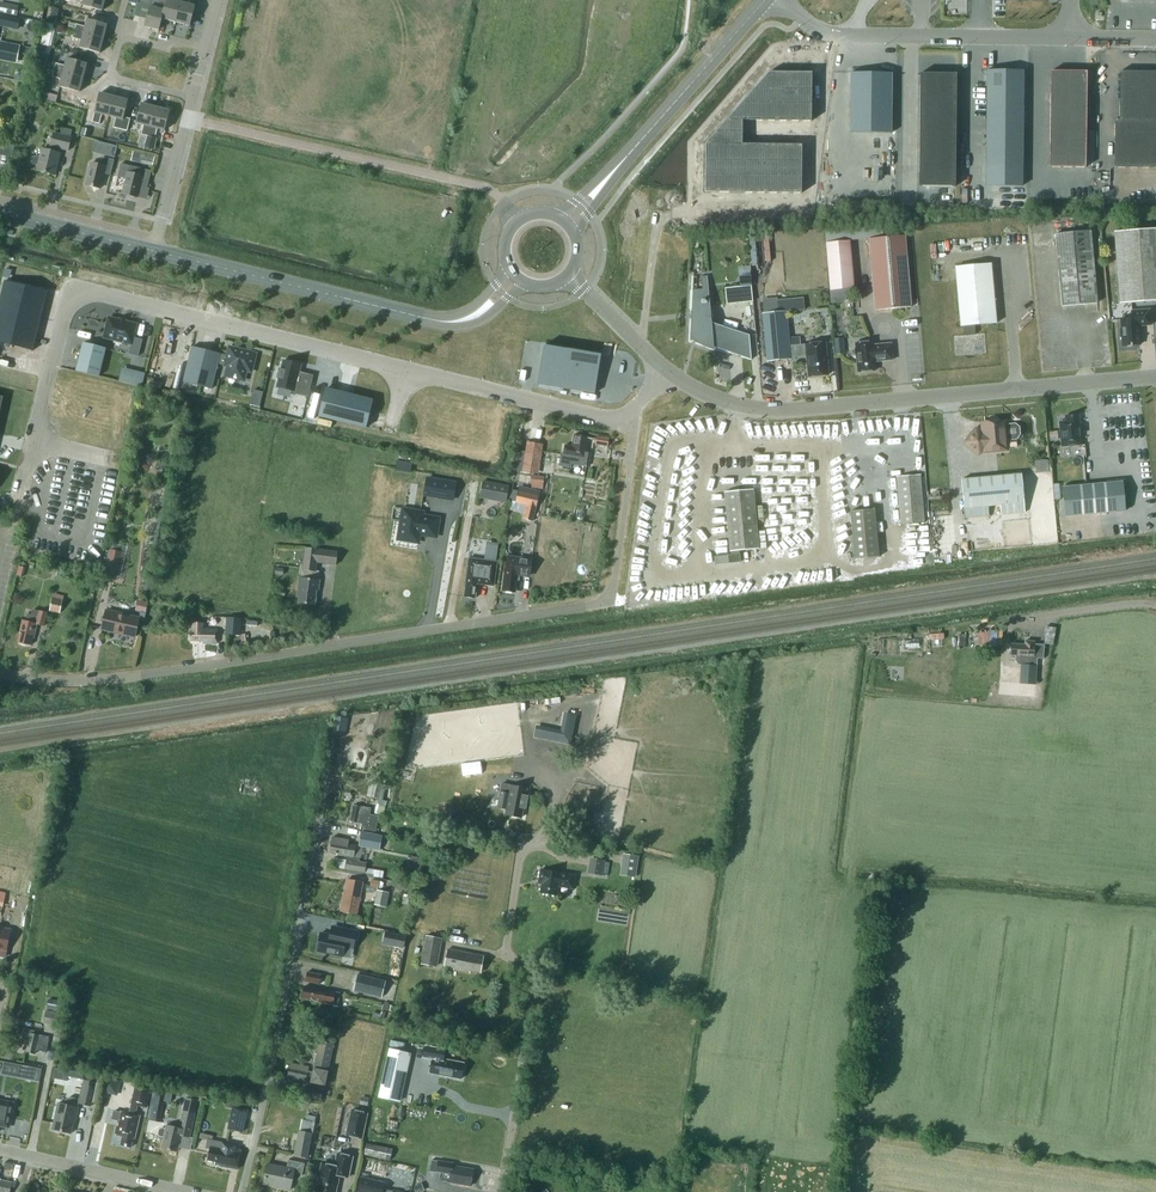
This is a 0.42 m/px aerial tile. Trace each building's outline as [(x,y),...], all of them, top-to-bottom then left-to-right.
[(82,5),(102,10),(105,0),(84,0),(82,5)] [(145,26),(159,30),(162,18),(166,1),(164,0),(151,0),(150,6),(145,26)] [(162,18),(176,22),(181,0),(174,0),(173,0),(166,0),(166,1),(162,18)] [(176,22),(190,25),(195,6),(188,4),(189,0),(181,0),(176,22)] [(16,16),(18,8),(0,4),(0,12),(16,16)] [(18,28),(21,19),(0,14),(0,24),(18,28)] [(76,24),(74,31),(103,38),(107,24),(87,19),(85,26),(76,24)] [(41,44),(49,46),(54,25),(47,23),(41,44)] [(82,40),(80,48),(99,53),(103,38),(74,31),(73,37),(82,40)] [(20,45),(0,41),(0,60),(17,63),(20,45)] [(56,63),(54,70),(83,77),(87,64),(67,59),(65,65),(56,63)] [(83,77),(54,70),(52,77),(62,79),(60,86),(79,92),(83,77)] [(986,166),(986,185),(1023,186),(1023,166),(1024,70),(987,70),(986,166)] [(700,192),(797,193),(797,144),(737,144),(738,120),(807,120),(807,72),(764,71),(701,143),(700,192)] [(1051,71),(1050,167),(1086,167),(1087,85),(1092,86),(1092,71),(1051,71)] [(1114,167),(1155,168),(1155,71),(1120,71),(1120,119),(1115,119),(1114,167)] [(851,72),(850,132),(891,133),(892,73),(851,72)] [(920,73),(919,186),(956,186),(957,73),(920,73)] [(94,113),(92,121),(92,122),(94,122),(99,124),(101,114),(109,116),(114,96),(99,93),(94,113)] [(128,100),(114,96),(109,116),(116,118),(113,127),(127,131),(130,118),(124,117),(128,100)] [(141,103),(136,123),(143,125),(141,134),(148,136),(156,107),(141,103),(142,103),(141,103)] [(170,111),(156,107),(148,136),(155,138),(157,128),(165,130),(170,111)] [(41,155),(32,157),(33,164),(38,165),(37,170),(54,175),(60,153),(59,152),(60,148),(68,150),(72,137),(71,137),(72,130),(62,128),(61,135),(54,133),(49,150),(42,148),(41,155)] [(99,139),(96,151),(119,157),(121,144),(99,139)] [(154,157),(140,154),(133,152),(131,160),(153,165),(154,157)] [(110,174),(114,160),(102,157),(100,165),(91,163),(86,185),(100,188),(104,173),(110,174)] [(121,163),(118,176),(126,178),(122,193),(138,197),(140,186),(147,187),(151,171),(137,167),(135,174),(128,172),(130,165),(121,163)] [(1119,303),(1155,300),(1155,228),(1114,231),(1119,303)] [(1055,233),(1062,305),(1097,301),(1090,230),(1055,233)] [(905,235),(869,238),(875,310),(911,307),(905,235)] [(823,241),(826,289),(851,288),(849,239),(823,241)] [(991,263),(955,266),(961,327),(964,326),(974,325),(997,323),(991,263)] [(693,291),(690,340),(752,360),(749,334),(712,323),(708,276),(701,276),(702,291),(693,291)] [(0,301),(0,343),(33,351),(47,291),(5,280),(0,301)] [(725,287),(726,303),(753,301),(751,285),(725,287)] [(1122,336),(1122,346),(1123,346),(1123,347),(1124,347),(1126,347),(1128,347),(1131,347),(1133,346),(1133,345),(1140,344),(1139,325),(1151,325),(1150,309),(1131,310),(1132,318),(1120,319),(1121,328),(1120,328),(1120,336),(1122,336)] [(764,313),(763,313),(763,314),(767,361),(791,359),(792,359),(792,357),(795,357),(806,356),(808,376),(829,375),(826,342),(801,345),(800,338),(789,339),(787,311),(764,313)] [(109,317),(104,337),(131,344),(129,354),(138,356),(142,340),(133,338),(137,324),(109,317)] [(964,326),(965,335),(955,336),(957,355),(986,352),(984,333),(975,334),(974,325),(964,326)] [(834,353),(844,353),(843,337),(834,337),(834,353)] [(891,343),(873,345),(873,341),(872,342),(873,344),(856,346),(856,343),(855,343),(856,348),(855,349),(855,354),(856,355),(858,372),(859,372),(860,373),(865,372),(866,371),(876,370),(875,361),(893,360),(891,343)] [(106,348),(83,343),(76,370),(99,376),(106,348)] [(544,345),(538,384),(595,393),(601,354),(590,352),(567,348),(566,349),(544,345)] [(192,346),(183,382),(212,389),(218,363),(228,366),(226,376),(244,380),(246,370),(251,371),(256,353),(230,347),(227,355),(221,354),(221,353),(192,346)] [(281,369),(280,369),(278,377),(279,378),(277,386),(294,391),(293,392),(308,396),(312,378),(304,376),(305,373),(300,372),(301,365),(284,360),(281,369)] [(147,385),(149,371),(126,367),(123,381),(147,385)] [(264,405),(267,390),(257,388),(254,403),(264,405)] [(319,416),(366,428),(373,400),(326,389),(319,416)] [(274,396),(272,405),(302,413),(304,404),(274,396)] [(1079,415),(1065,416),(1066,421),(1059,422),(1062,446),(1082,444),(1079,415)] [(977,430),(967,442),(979,452),(982,448),(985,448),(985,450),(1006,449),(1006,440),(1016,439),(1020,435),(1019,427),(1015,423),(1004,424),(1004,421),(983,423),(983,433),(980,433),(977,430)] [(561,454),(559,466),(571,468),(572,464),(584,466),(584,465),(589,466),(591,453),(589,452),(586,452),(589,438),(589,437),(575,435),(573,446),(565,445),(563,454),(561,454)] [(596,444),(608,446),(609,437),(597,435),(596,444)] [(527,442),(522,471),(534,473),(539,444),(527,442)] [(989,516),(988,506),(998,505),(999,515),(1023,513),(1022,502),(1024,502),(1021,473),(961,479),(965,518),(989,516)] [(897,477),(901,524),(925,522),(920,474),(897,477)] [(427,478),(425,495),(453,499),(456,483),(427,478)] [(483,481),(481,495),(506,500),(509,486),(483,481)] [(1065,516),(1125,511),(1123,481),(1062,487),(1065,516)] [(512,489),(510,501),(513,502),(515,502),(526,505),(524,514),(523,519),(532,521),(536,507),(538,495),(518,491),(512,489)] [(753,489),(725,492),(731,555),(714,557),(715,564),(740,562),(739,550),(759,549),(753,489)] [(876,556),(874,508),(849,510),(852,557),(876,556)] [(403,509),(399,539),(418,542),(419,533),(423,534),(436,536),(439,518),(422,516),(423,512),(403,509)] [(305,547),(303,570),(302,578),(300,577),(297,595),(299,595),(299,603),(315,605),(316,589),(319,590),(320,580),(318,580),(319,571),(316,571),(317,562),(336,565),(338,552),(319,549),(305,547)] [(104,577),(116,580),(123,552),(110,549),(104,577)] [(503,590),(515,592),(516,581),(518,581),(518,576),(530,577),(532,559),(507,555),(504,581),(503,590)] [(464,596),(475,598),(477,583),(494,585),(497,562),(469,558),(468,566),(467,566),(464,587),(465,587),(464,596)] [(54,593),(51,605),(50,610),(59,613),(61,607),(64,596),(54,593)] [(149,611),(152,602),(142,599),(139,609),(149,611)] [(31,615),(28,614),(26,621),(23,620),(17,641),(31,645),(32,638),(34,638),(38,624),(44,625),(47,613),(33,609),(31,615)] [(139,618),(106,611),(102,628),(135,636),(139,618)] [(226,634),(241,635),(242,618),(227,617),(226,634)] [(203,643),(217,643),(218,629),(203,628),(204,623),(191,622),(190,640),(203,641),(203,643)] [(1018,663),(1022,663),(1020,683),(1032,684),(1034,658),(1044,658),(1045,645),(1034,645),(1034,642),(1025,641),(1025,645),(1012,644),(1012,655),(1016,655),(1016,660),(1018,663)] [(535,728),(534,737),(571,744),(576,714),(568,713),(564,734),(535,728)] [(242,782),(240,792),(255,795),(255,794),(258,795),(258,791),(256,791),(257,785),(242,782)] [(502,784),(498,807),(506,809),(505,814),(521,817),(523,808),(526,808),(528,796),(524,795),(526,788),(502,784)] [(361,827),(376,830),(379,816),(369,814),(370,808),(354,805),(350,821),(362,824),(361,827)] [(359,846),(380,850),(383,835),(361,831),(359,846)] [(345,869),(365,872),(366,863),(360,862),(360,858),(353,857),(355,845),(348,844),(349,840),(332,837),(330,852),(337,853),(337,855),(345,856),(345,859),(347,860),(345,869)] [(626,854),(623,875),(635,877),(638,856),(626,854)] [(604,866),(605,860),(593,858),(590,871),(603,873),(604,866)] [(416,863),(409,861),(404,877),(411,879),(410,882),(416,883),(420,869),(414,867),(416,863)] [(539,879),(538,883),(542,883),(541,892),(557,895),(558,886),(573,888),(575,875),(541,870),(539,879)] [(356,914),(363,882),(354,880),(347,879),(341,911),(356,914)] [(8,906),(11,892),(0,890),(0,904),(8,906)] [(374,904),(386,907),(389,892),(377,890),(374,904)] [(20,896),(19,911),(32,912),(34,897),(20,896)] [(321,933),(317,950),(343,956),(345,946),(354,948),(358,930),(340,927),(332,925),(330,935),(321,933)] [(6,950),(10,930),(0,928),(0,949),(6,950)] [(426,935),(421,964),(435,966),(441,938),(426,935)] [(454,970),(470,973),(470,970),(480,972),(483,958),(465,955),(466,952),(448,948),(445,966),(455,967),(454,970)] [(305,981),(319,984),(321,974),(307,972),(305,981)] [(358,974),(354,990),(382,997),(386,981),(358,974)] [(311,1000),(338,1005),(341,993),(326,990),(314,987),(314,988),(304,986),(302,997),(312,999),(311,1000)] [(44,1023),(58,1026),(61,1012),(46,1010),(44,1023)] [(35,1054),(36,1050),(46,1052),(47,1046),(49,1036),(34,1033),(35,1031),(25,1029),(22,1043),(28,1045),(26,1052),(35,1054)] [(306,1081),(306,1078),(312,1079),(311,1082),(325,1085),(328,1072),(318,1070),(319,1066),(328,1068),(333,1045),(319,1042),(313,1072),(308,1071),(309,1067),(291,1063),(288,1075),(297,1077),(297,1079),(306,1081)] [(432,1058),(430,1073),(439,1074),(461,1078),(464,1063),(443,1059),(445,1050),(426,1046),(424,1057),(432,1058)] [(382,1085),(379,1096),(400,1101),(402,1089),(410,1054),(390,1049),(382,1085)] [(41,1066),(0,1060),(0,1062),(0,1073),(39,1080),(41,1066)] [(102,1090),(117,1093),(119,1080),(105,1078),(102,1090)] [(84,1079),(79,1103),(91,1106),(92,1102),(96,1082),(84,1079)] [(112,1119),(118,1120),(115,1134),(123,1136),(121,1145),(131,1147),(133,1138),(135,1138),(140,1115),(137,1115),(139,1105),(147,1107),(152,1086),(136,1082),(131,1104),(132,1104),(130,1113),(120,1111),(120,1112),(114,1111),(112,1119)] [(305,1096),(321,1100),(323,1091),(306,1088),(305,1096)] [(161,1136),(164,1137),(162,1147),(178,1151),(181,1135),(190,1137),(198,1100),(186,1097),(182,1117),(179,1128),(167,1125),(166,1129),(163,1128),(161,1130),(160,1134),(161,1136)] [(0,1122),(9,1124),(14,1103),(0,1100),(0,1122)] [(76,1119),(78,1107),(58,1102),(52,1129),(71,1133),(74,1118),(76,1119)] [(243,1132),(248,1109),(233,1107),(228,1129),(243,1132)] [(346,1135),(362,1138),(367,1112),(351,1109),(346,1135)] [(302,1119),(300,1131),(299,1131),(295,1155),(307,1157),(314,1121),(302,1119)] [(364,1154),(390,1161),(393,1149),(367,1142),(364,1154)] [(215,1161),(214,1164),(237,1169),(241,1150),(238,1150),(239,1148),(236,1147),(236,1145),(224,1143),(222,1149),(211,1146),(208,1160),(215,1161)] [(353,1157),(337,1153),(335,1166),(322,1163),(316,1191),(336,1191),(339,1175),(348,1177),(353,1157)] [(301,1180),(305,1163),(288,1160),(286,1168),(268,1164),(264,1183),(274,1185),(273,1186),(290,1190),(292,1178),(301,1180)] [(450,1182),(471,1185),(474,1169),(453,1166),(453,1163),(431,1160),(430,1171),(436,1172),(437,1171),(451,1173),(450,1182)] [(358,1191),(383,1191),(385,1182),(361,1176),(357,1191),(358,1191)] [(12,1182),(1,1180),(0,1179),(0,1191),(10,1191),(12,1182)]
